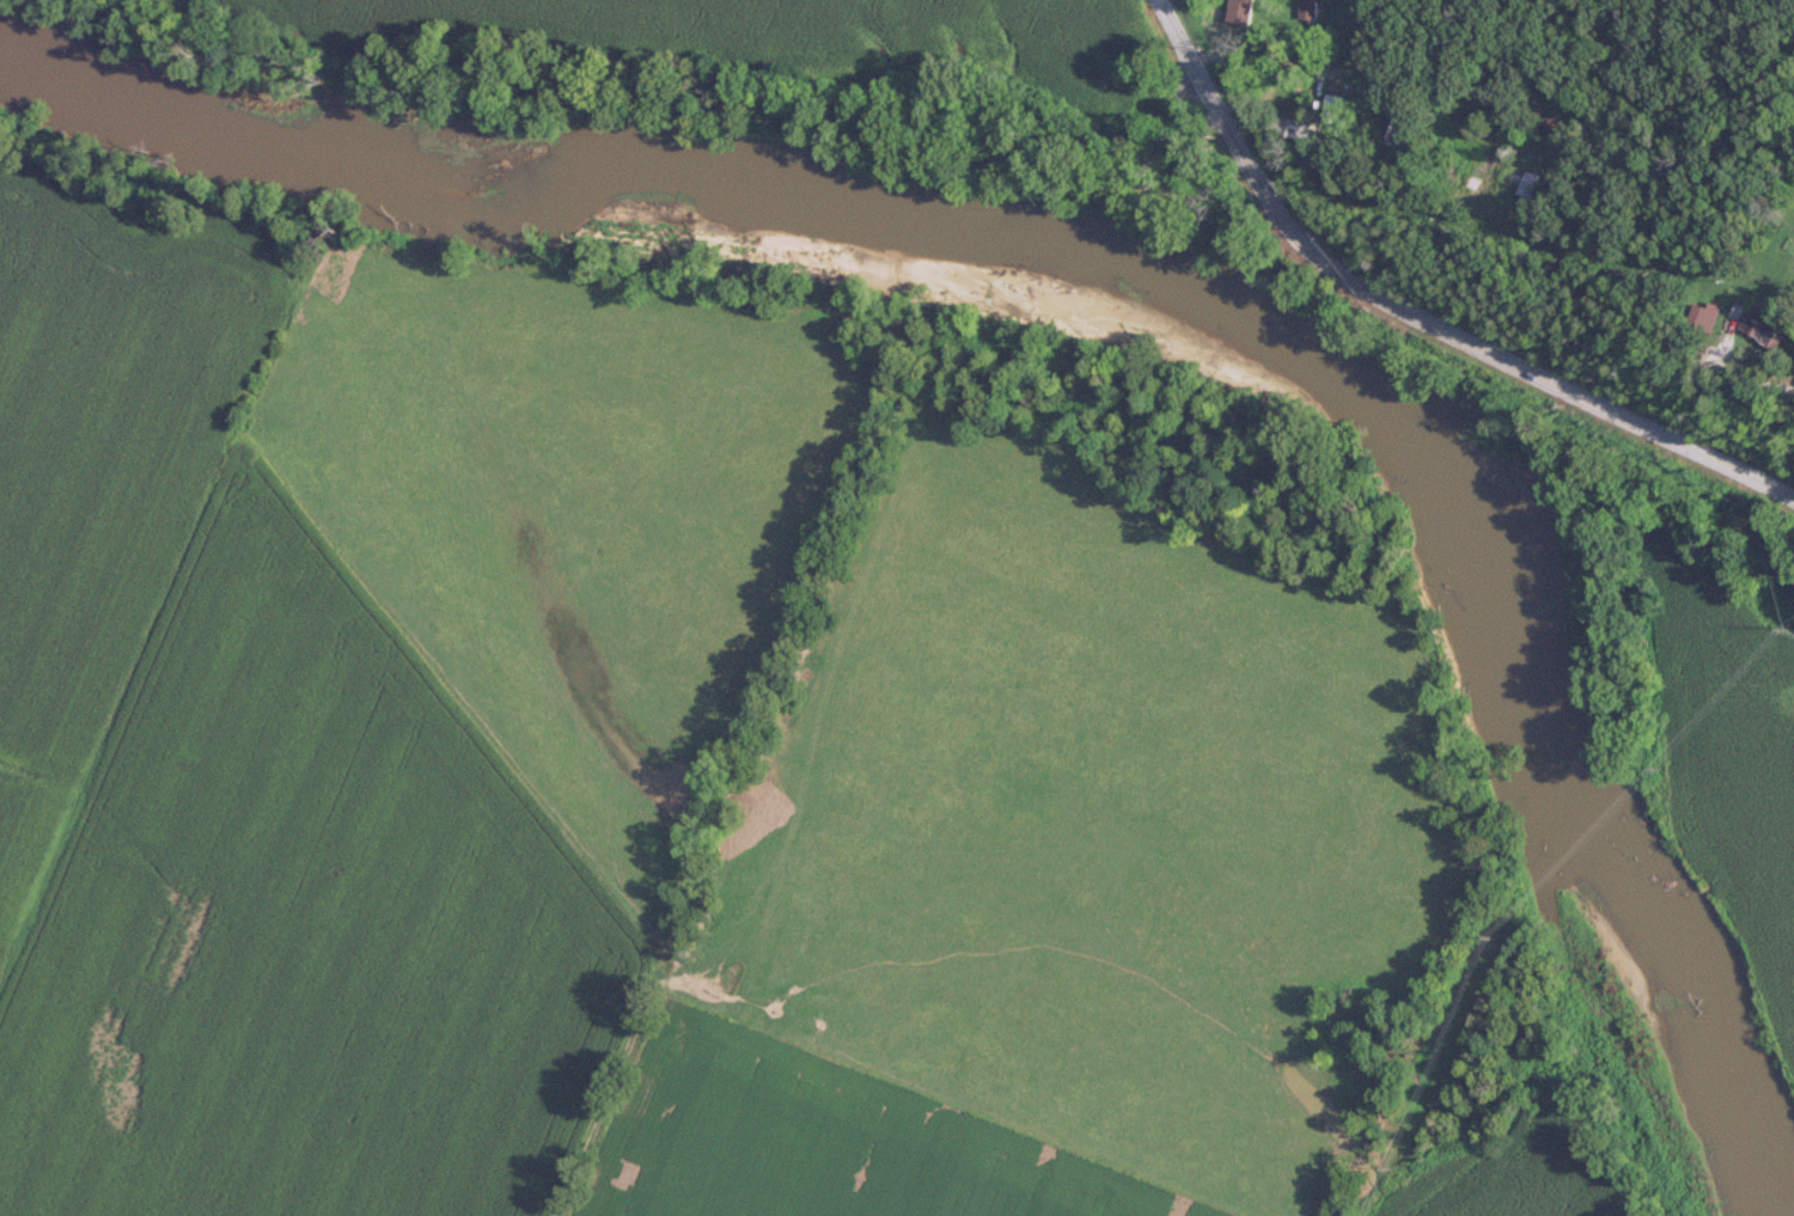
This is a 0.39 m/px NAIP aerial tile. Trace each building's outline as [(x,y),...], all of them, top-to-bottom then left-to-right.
[(1250,26),(1253,0),(1231,0),(1229,24),(1250,26)] [(1344,97),(1327,93),(1322,122),(1339,125),(1344,97)] [(1399,144),(1405,132),(1398,128),(1405,115),(1393,109),(1380,134),(1399,144)] [(1216,175),(1199,170),(1194,187),(1211,192),(1216,175)] [(1767,340),(1781,323),(1762,308),(1748,325),(1767,340)]
